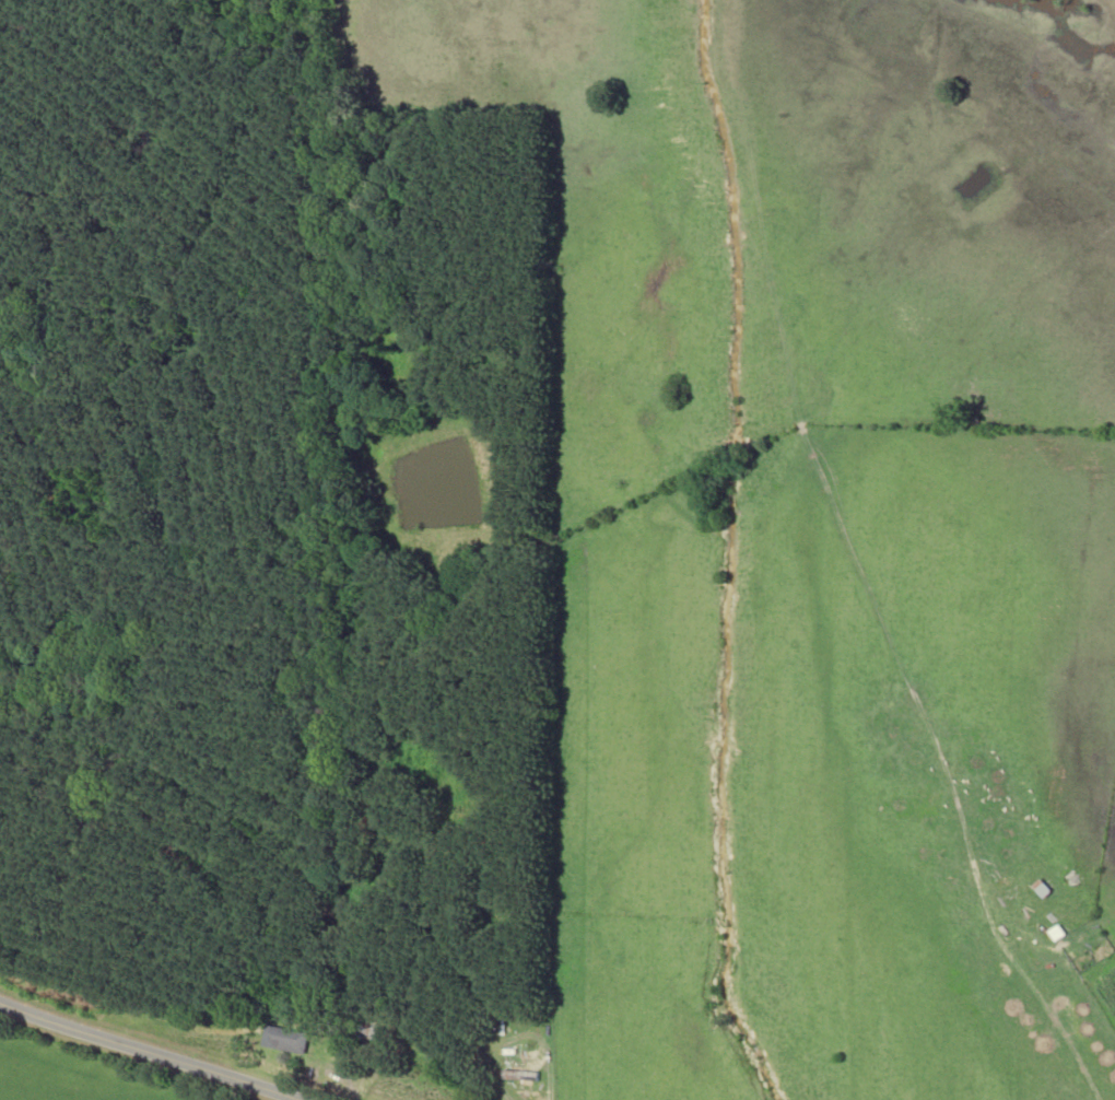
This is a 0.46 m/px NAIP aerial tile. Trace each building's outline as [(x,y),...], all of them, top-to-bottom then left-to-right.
[(1033,885),(1043,897),(1049,892),(1039,880),(1033,885)] [(377,1021),(354,1021),(354,1040),(377,1040),(377,1021)] [(307,1033),(264,1025),(261,1047),(304,1054),(307,1033)] [(501,1067),(501,1080),(517,1080),(517,1086),(538,1086),(538,1072),(522,1072),(522,1067),(501,1067)]
